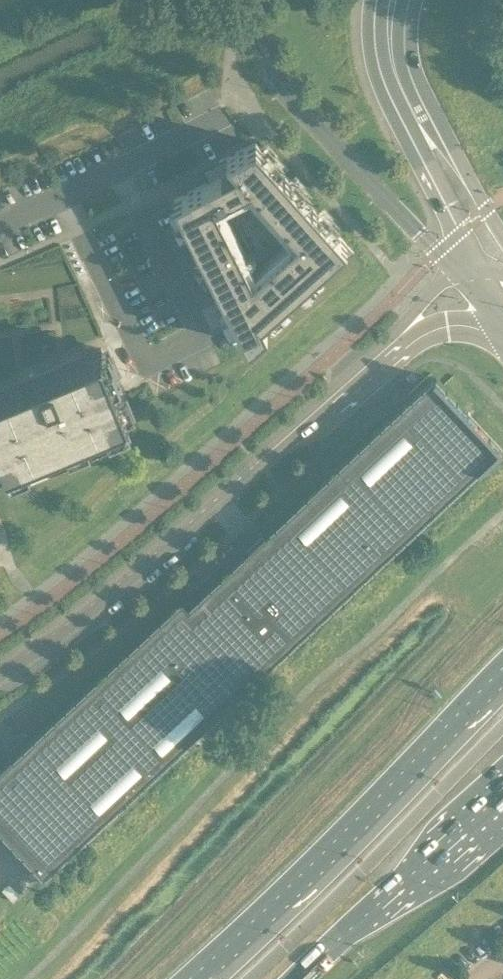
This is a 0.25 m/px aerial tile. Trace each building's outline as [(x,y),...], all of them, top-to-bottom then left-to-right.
[(210,271),(212,275),(224,298),(226,297),(236,317),(234,318),(248,345),(353,251),(255,142),(218,160),(218,161),(202,169),(208,181),(174,198),(210,271)] [(101,348),(0,390),(0,448),(6,462),(127,412),(101,348)] [(44,875),(500,448),(434,377),(265,534),(264,533),(253,543),(243,553),(244,554),(188,606),(182,599),(13,757),(12,756),(2,765),(0,767),(0,828),(44,875)] [(192,580),(183,588),(187,593),(190,595),(199,587),(192,580)]
